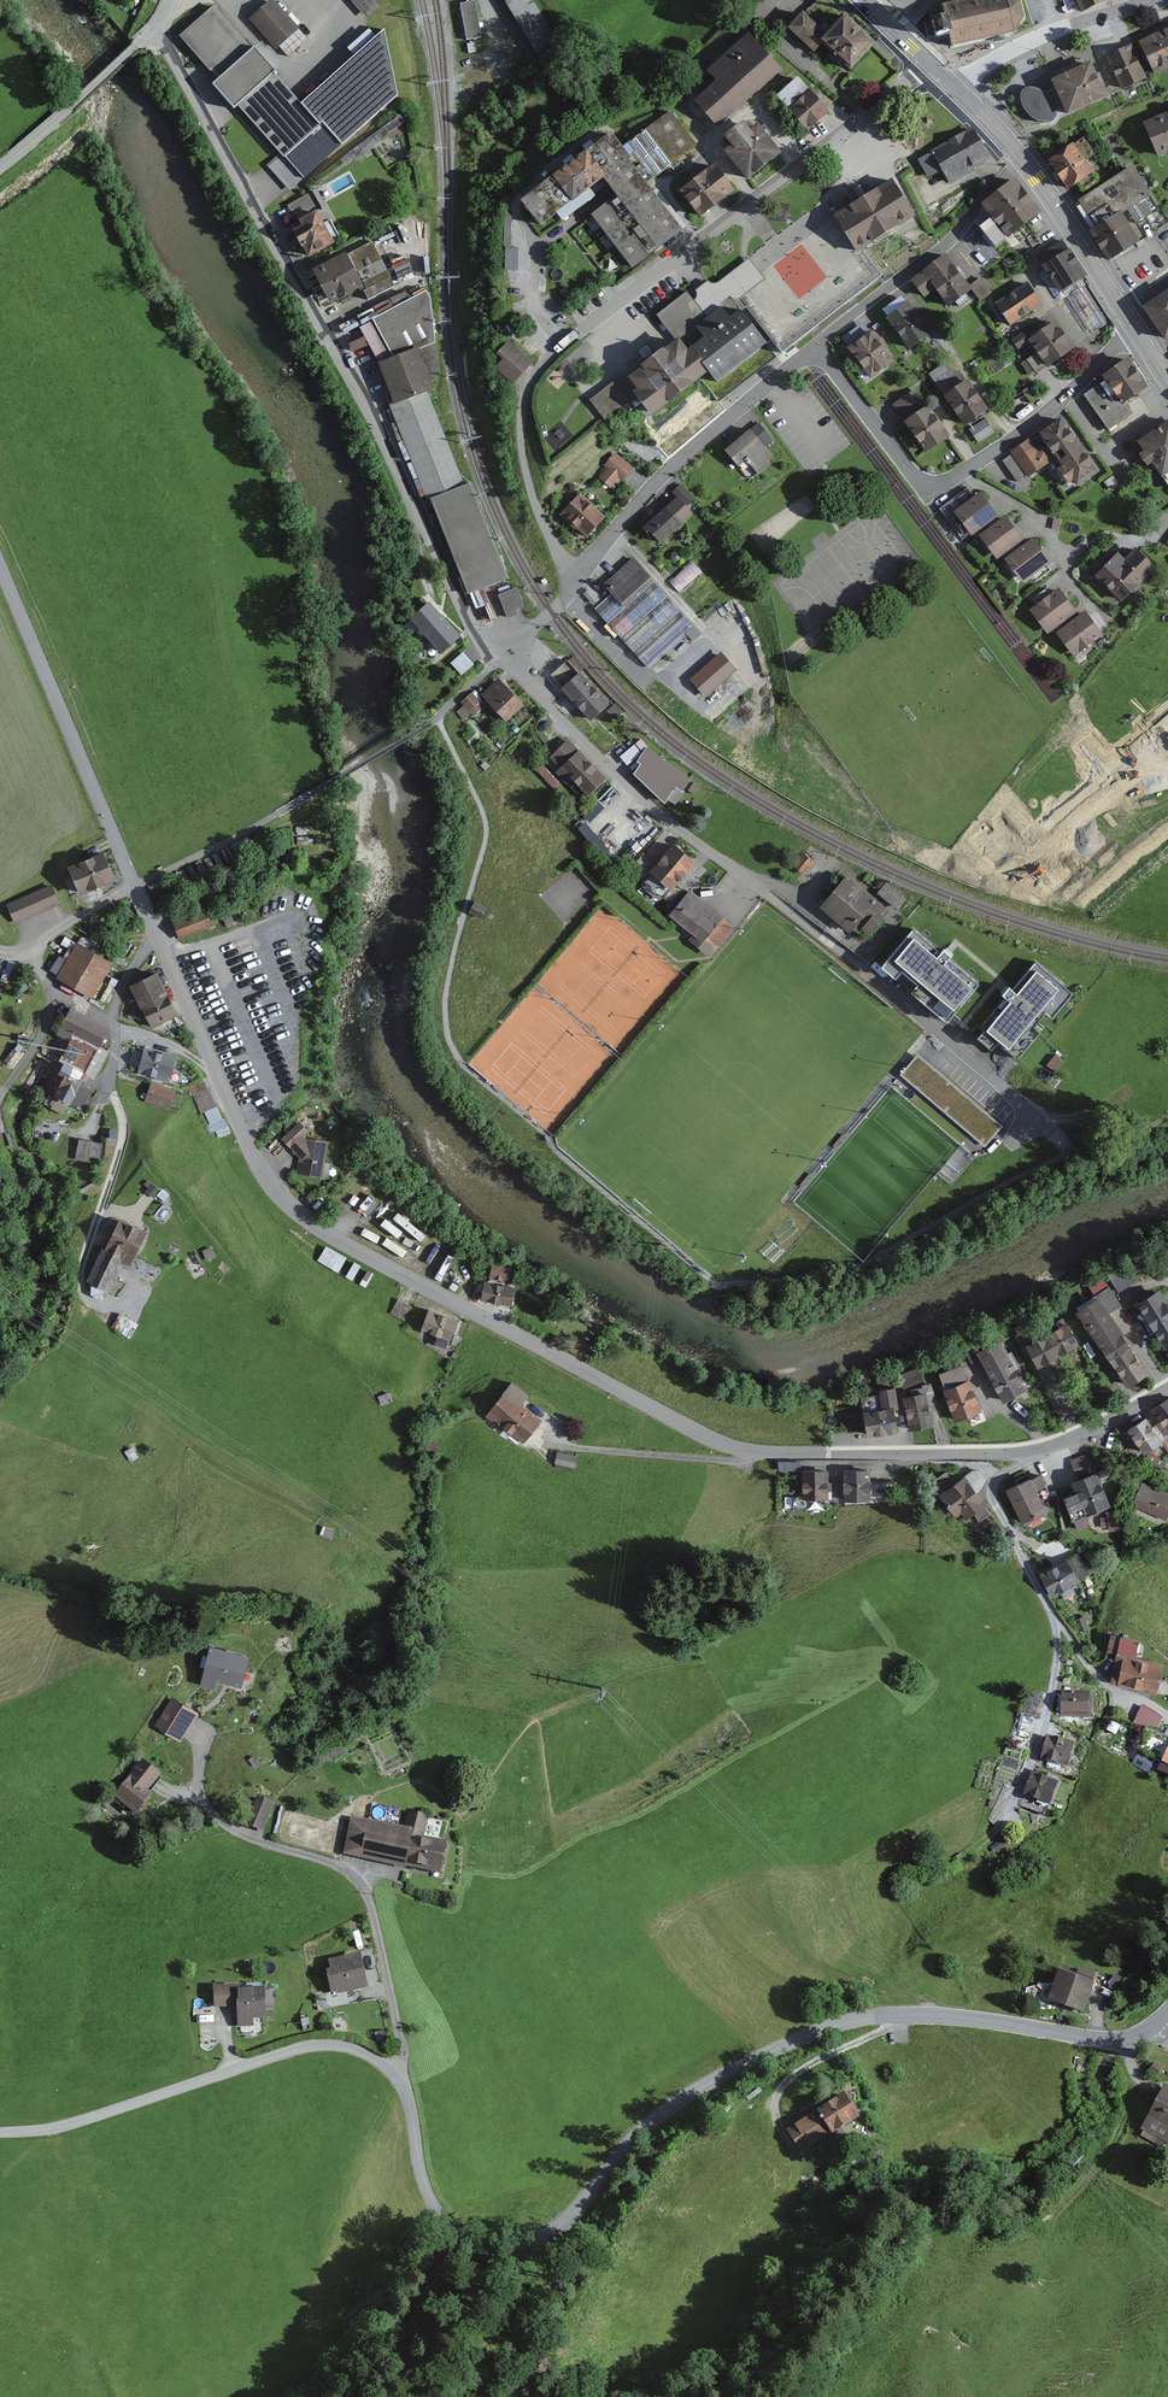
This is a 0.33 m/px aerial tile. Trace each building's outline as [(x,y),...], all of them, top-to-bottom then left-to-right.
[(371,0),(349,0),(364,17),(376,6),(371,0)] [(480,37),(474,0),(461,2),(467,39),(480,37)] [(541,58),(565,43),(538,0),(504,0),(541,58)] [(950,46),(1012,32),(1022,18),(1018,0),(963,0),(941,5),(944,19),(931,21),(934,36),(947,34),(950,46)] [(1077,9),(1103,0),(1072,0),(1077,9)] [(273,2),(248,23),(274,51),(298,29),(273,2)] [(211,5),(178,36),(219,79),(251,49),(211,5)] [(825,35),(799,13),(784,31),(811,54),(818,46),(848,71),(870,44),(839,19),(825,35)] [(320,123),(284,155),(304,177),(398,93),(384,27),(372,32),(300,101),(320,123)] [(1139,44),(1153,76),(1167,70),(1167,31),(1139,44)] [(714,81),(690,103),(715,130),(780,70),(747,35),(706,72),(714,81)] [(1131,47),(1104,59),(1118,92),(1146,80),(1131,47)] [(219,79),(212,85),(234,110),(236,106),(274,75),(251,49),(219,79)] [(1089,61),(1049,78),(1064,114),(1105,97),(1089,61)] [(274,75),(236,106),(284,155),(320,123),(300,101),(274,75)] [(796,80),(771,103),(803,137),(827,114),(796,80)] [(1037,86),(1032,85),(1026,86),(1022,90),(1020,99),(1027,111),(1033,116),(1039,121),(1047,121),(1054,118),(1058,113),(1055,101),(1049,94),(1042,89),(1037,86)] [(606,131),(515,199),(535,225),(600,176),(616,197),(591,216),(631,269),(681,232),(644,183),(696,144),(669,108),(618,147),(606,131)] [(1142,123),(1157,158),(1167,154),(1167,112),(1142,123)] [(739,120),(720,137),(728,146),(720,153),(745,182),(779,153),(754,125),(749,130),(739,120)] [(970,128),(915,159),(924,176),(940,168),(949,184),(972,171),(967,162),(984,153),(970,128)] [(1072,145),(1047,160),(1067,191),(1091,176),(1072,145)] [(711,165),(676,191),(697,219),(732,193),(711,165)] [(1132,166),(1072,199),(1112,260),(1138,244),(1129,227),(1157,211),(1132,166)] [(890,181),(831,217),(853,253),(912,217),(890,181)] [(1014,181),(982,206),(995,221),(974,238),(988,254),(1040,213),(1014,181)] [(299,228),(291,232),(304,255),(331,241),(314,211),(295,221),(299,228)] [(371,239),(309,270),(326,304),(360,287),(367,301),(394,287),(371,239)] [(1060,241),(1035,258),(1059,293),(1079,278),(1084,275),(1060,241)] [(505,265),(518,267),(521,246),(507,244),(505,265)] [(945,253),(909,280),(923,299),(935,290),(947,306),(971,288),(945,253)] [(634,364),(586,403),(599,419),(632,398),(645,416),(703,373),(715,385),(765,344),(731,303),(764,278),(748,257),(718,284),(704,283),(693,289),(693,301),(687,291),(653,315),(672,341),(634,364)] [(427,268),(409,281),(416,296),(360,327),(427,504),(466,597),(507,581),(469,482),(462,485),(427,391),(433,387),(430,382),(439,378),(427,268)] [(1079,278),(1059,293),(1054,296),(1092,348),(1109,335),(1105,328),(1112,323),(1079,278)] [(1026,283),(992,306),(1008,329),(1042,306),(1026,283)] [(1142,306),(1163,339),(1167,336),(1167,289),(1142,306)] [(903,295),(880,311),(906,347),(928,331),(903,295)] [(1072,348),(1052,322),(1034,335),(1030,329),(1011,343),(1036,375),(1072,348)] [(867,329),(843,348),(868,380),(892,361),(867,329)] [(533,363),(508,339),(494,354),(502,361),(494,369),(512,386),(533,363)] [(1102,385),(1085,396),(1107,430),(1132,414),(1124,400),(1145,386),(1126,357),(1097,377),(1102,385)] [(947,363),(929,377),(967,426),(988,411),(960,372),(951,370),(947,363)] [(917,389),(891,406),(923,454),(949,437),(917,389)] [(1060,420),(1004,458),(1019,481),(1048,461),(1068,490),(1095,471),(1060,420)] [(1133,442),(1157,478),(1167,470),(1167,420),(1133,442)] [(985,421),(969,431),(977,444),(993,434),(985,421)] [(749,433),(723,454),(735,468),(746,459),(750,463),(746,466),(757,479),(771,468),(765,461),(769,458),(749,433)] [(631,467),(611,454),(594,479),(614,492),(631,467)] [(978,493),(951,514),(970,538),(997,516),(978,493)] [(603,517),(575,494),(557,516),(585,540),(603,517)] [(677,495),(643,527),(660,545),(694,512),(677,495)] [(1005,517),(976,539),(994,561),(1022,540),(1005,517)] [(1031,539),(1003,560),(1021,585),(1050,563),(1031,539)] [(1121,562),(1114,556),(1094,577),(1124,605),(1158,571),(1135,548),(1121,562)] [(682,589),(705,568),(694,556),(671,577),(682,589)] [(632,561),(584,604),(647,672),(695,629),(632,561)] [(515,589),(487,600),(496,624),(515,616),(513,610),(522,606),(515,589)] [(1059,590),(1030,611),(1048,636),(1077,615),(1059,590)] [(426,596),(405,614),(436,650),(457,632),(426,596)] [(1085,614),(1056,636),(1073,659),(1102,637),(1085,614)] [(707,644),(661,684),(723,754),(769,713),(707,644)] [(462,647),(449,659),(461,672),(474,660),(462,647)] [(566,657),(549,673),(590,718),(608,702),(566,657)] [(499,676),(479,693),(503,721),(523,704),(499,676)] [(472,692),(464,699),(473,709),(481,702),(472,692)] [(566,735),(542,759),(583,799),(607,775),(566,735)] [(629,760),(650,743),(643,735),(622,752),(629,760)] [(647,746),(631,771),(665,800),(673,784),(681,789),(688,776),(647,746)] [(539,761),(534,766),(552,785),(557,780),(539,761)] [(670,842),(656,859),(644,848),(627,867),(643,880),(649,895),(664,895),(670,901),(683,886),(676,881),(693,862),(670,842)] [(99,853),(64,868),(76,896),(111,881),(99,853)] [(799,860),(788,874),(801,884),(812,870),(799,860)] [(845,881),(818,913),(846,936),(853,927),(866,938),(886,915),(845,881)] [(51,887),(6,906),(14,924),(58,905),(51,887)] [(687,888),(665,914),(709,951),(731,925),(687,888)] [(489,907),(473,901),(469,911),(485,918),(489,907)] [(204,904),(171,917),(180,940),(213,927),(204,904)] [(907,940),(882,968),(948,1024),(973,994),(946,971),(947,968),(937,959),(934,962),(907,940)] [(114,963),(76,943),(57,979),(94,999),(114,963)] [(998,1008),(975,1035),(1004,1060),(1029,1030),(1059,993),(1030,969),(1006,999),(1002,996),(995,1005),(998,1008)] [(155,973),(127,987),(149,1030),(177,1016),(155,973)] [(106,1028),(69,1010),(56,1037),(66,1041),(70,1033),(97,1046),(106,1028)] [(174,1059),(141,1051),(135,1076),(167,1084),(174,1059)] [(929,1057),(908,1080),(988,1148),(1005,1127),(929,1057)] [(206,1083),(192,1088),(202,1113),(215,1108),(206,1083)] [(174,1092),(150,1084),(143,1104),(168,1111),(174,1092)] [(308,1133),(298,1124),(281,1143),(297,1159),(297,1178),(324,1180),(327,1143),(303,1138),(308,1133)] [(78,1154),(101,1159),(105,1139),(81,1134),(78,1154)] [(99,1249),(86,1282),(116,1294),(142,1232),(116,1222),(103,1251),(99,1249)] [(1132,1262),(1108,1277),(1117,1293),(1142,1278),(1132,1262)] [(508,1271),(488,1266),(488,1278),(508,1282),(508,1271)] [(514,1289),(483,1283),(480,1300),(511,1306),(514,1289)] [(1136,1308),(1167,1363),(1167,1300),(1163,1292),(1136,1308)] [(1101,1297),(1075,1313),(1124,1390),(1150,1374),(1101,1297)] [(413,1308),(398,1300),(390,1315),(405,1323),(413,1308)] [(455,1322),(425,1313),(418,1334),(449,1343),(455,1322)] [(1064,1323),(1020,1348),(1033,1370),(1077,1345),(1064,1323)] [(1000,1339),(974,1353),(1002,1405),(1028,1391),(1000,1339)] [(961,1366),(935,1376),(953,1422),(979,1411),(961,1366)] [(917,1370),(897,1379),(902,1389),(922,1380),(917,1370)] [(526,1398),(505,1385),(481,1422),(524,1449),(540,1424),(519,1410),(526,1398)] [(881,1412),(861,1415),(864,1438),(896,1434),(894,1420),(899,1420),(894,1387),(878,1390),(881,1412)] [(926,1393),(901,1399),(908,1432),(934,1426),(926,1393)] [(1151,1410),(1167,1435),(1167,1399),(1151,1410)] [(1147,1419),(1125,1433),(1141,1456),(1162,1442),(1147,1419)] [(432,1434),(420,1439),(428,1460),(440,1455),(432,1434)] [(1072,1454),(1080,1474),(1098,1467),(1091,1447),(1072,1454)] [(578,1457),(556,1453),(553,1467),(576,1471),(578,1457)] [(939,1490),(956,1480),(949,1468),(931,1479),(939,1490)] [(870,1470),(842,1471),(843,1503),(871,1502),(870,1470)] [(828,1474),(801,1473),(801,1500),(827,1500),(828,1474)] [(1041,1473),(1004,1491),(1020,1524),(1044,1513),(1034,1492),(1047,1486),(1041,1473)] [(1095,1475),(1070,1485),(1074,1495),(1062,1500),(1068,1516),(1083,1510),(1087,1518),(1108,1510),(1095,1475)] [(964,1476),(940,1495),(962,1524),(987,1506),(964,1476)] [(1142,1484),(1132,1509),(1165,1523),(1167,1517),(1167,1495),(1142,1484)] [(334,1529),(323,1525),(320,1532),(331,1536),(334,1529)] [(1065,1560),(1038,1575),(1052,1599),(1079,1583),(1065,1560)] [(1086,1618),(1076,1621),(1081,1634),(1090,1631),(1086,1618)] [(1138,1642),(1108,1636),(1104,1653),(1117,1656),(1111,1685),(1158,1695),(1164,1664),(1135,1658),(1138,1642)] [(240,1663),(200,1655),(195,1681),(235,1689),(240,1663)] [(1088,1697),(1059,1697),(1060,1719),(1089,1719),(1088,1697)] [(194,1716),(167,1701),(151,1728),(178,1744),(194,1716)] [(1073,1745),(1046,1740),(1042,1762),(1068,1767),(1073,1745)] [(1156,1773),(1167,1778),(1167,1746),(1156,1773)] [(1157,1762),(1138,1753),(1133,1764),(1152,1773),(1157,1762)] [(140,1765),(110,1802),(132,1820),(148,1801),(142,1796),(156,1779),(140,1765)] [(1058,1782),(1031,1774),(1024,1797),(1052,1805),(1058,1782)] [(257,1801),(247,1825),(263,1832),(273,1808),(257,1801)] [(347,1820),(339,1858),(438,1877),(444,1844),(428,1841),(432,1820),(413,1817),(410,1832),(347,1820)] [(356,1959),(328,1965),(333,1995),(362,1989),(356,1959)] [(1092,1987),(1056,1974),(1046,2003),(1082,2016),(1092,1987)] [(267,1989),(211,1989),(213,2008),(235,2008),(236,2028),(253,2028),(255,2021),(263,2021),(267,1989)] [(1159,2087),(1137,2133),(1167,2148),(1167,2091),(1159,2087)] [(839,2088),(782,2124),(798,2150),(856,2114),(839,2088)]
